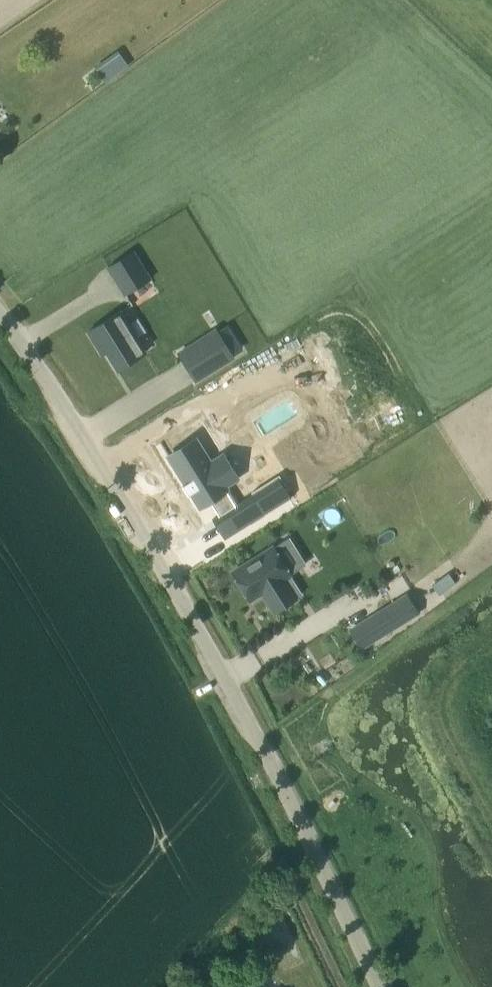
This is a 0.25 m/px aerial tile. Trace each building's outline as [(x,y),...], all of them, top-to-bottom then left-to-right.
[(118,52),(92,65),(100,80),(125,68),(118,52)] [(151,279),(134,251),(108,268),(125,295),(151,279)] [(145,353),(120,312),(89,331),(103,355),(108,352),(119,370),(145,353)] [(216,330),(179,354),(196,381),(233,357),(216,330)] [(197,444),(169,460),(185,487),(181,489),(187,499),(190,498),(199,513),(209,507),(218,522),(229,516),(240,535),(290,506),(278,485),(234,511),(226,497),(227,496),(197,444)] [(264,591),(269,598),(267,600),(274,612),(297,598),(285,579),(291,575),(273,546),(233,572),(250,600),(264,591)] [(376,612),(362,620),(374,641),(419,613),(410,597),(378,616),(376,612)]
